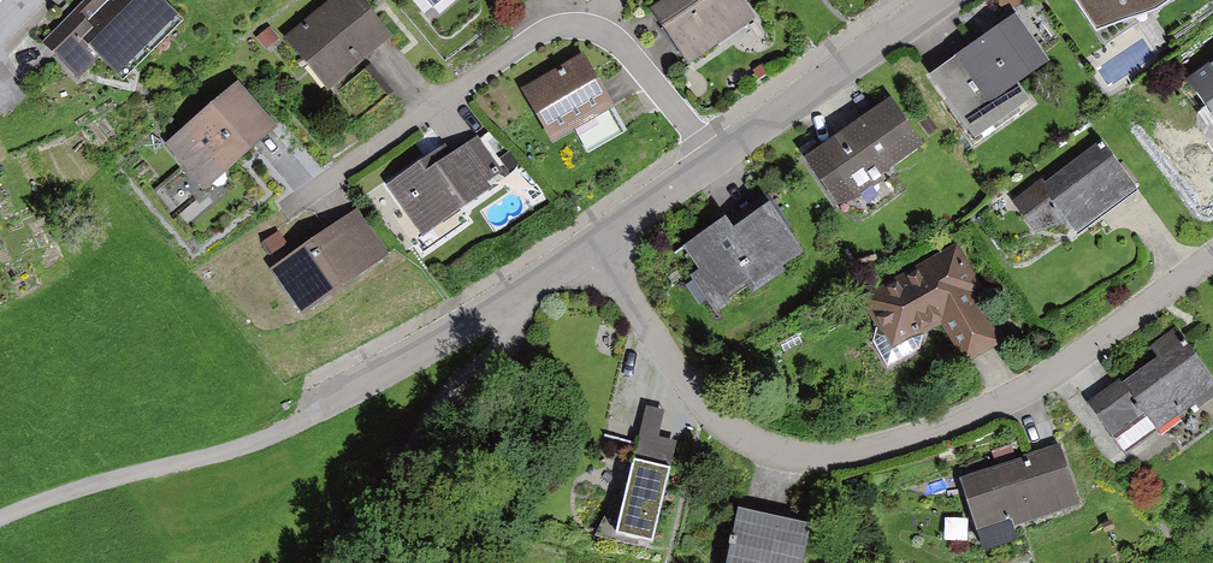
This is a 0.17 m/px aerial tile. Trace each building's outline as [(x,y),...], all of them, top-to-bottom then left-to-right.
[(441,45),(472,20),(455,0),(404,0),(441,45)] [(688,90),(755,44),(724,0),(705,0),(651,38),(688,90)] [(1129,22),(1160,0),(1114,0),(1129,22)] [(83,72),(119,109),(182,46),(146,9),(83,72)] [(351,10),(289,59),(334,116),(396,67),(351,10)] [(1023,17),(934,78),(969,128),(1057,68),(1023,17)] [(1194,82),(1212,108),(1212,69),(1194,82)] [(552,170),(616,132),(585,81),(521,119),(552,170)] [(897,102),(814,161),(846,206),(929,147),(897,102)] [(165,172),(203,222),(282,163),(244,113),(165,172)] [(1049,181),(1023,200),(1052,240),(1077,222),(1086,234),(1145,191),(1111,145),(1054,187),(1049,181)] [(438,183),(392,208),(422,263),(495,224),(472,182),(446,196),(438,183)] [(306,353),(394,282),(358,237),(270,307),(306,353)] [(778,241),(738,263),(730,249),(680,277),(716,341),(760,317),(764,324),(810,298),(778,241)] [(968,397),(1014,372),(959,272),(860,325),(891,384),(945,355),(968,397)] [(1212,430),(1212,416),(1188,385),(1132,428),(1164,469),(1212,430)] [(646,404),(639,451),(678,457),(682,428),(664,425),(667,407),(646,404)] [(985,562),(1038,562),(1088,550),(1070,482),(970,509),(985,562)] [(674,512),(639,505),(628,562),(664,562),(674,512)] [(738,562),(779,562),(740,555),(738,562)]
